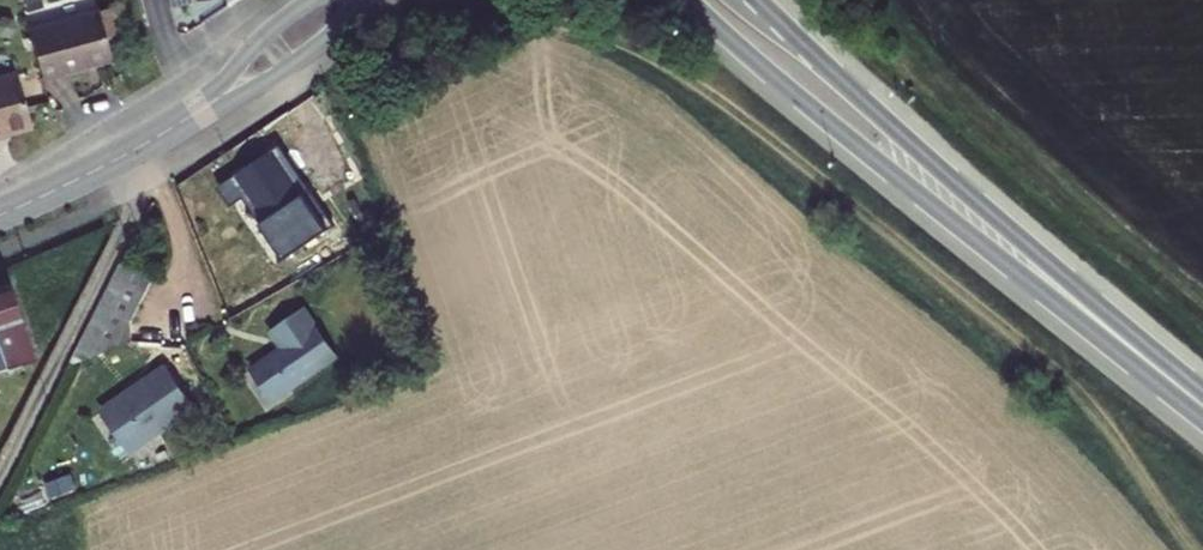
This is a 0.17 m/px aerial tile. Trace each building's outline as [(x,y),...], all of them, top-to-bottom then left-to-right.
[(106,0),(35,21),(49,70),(120,50),(114,30),(106,0)] [(106,0),(114,30),(132,26),(125,0),(107,0),(106,0)] [(184,13),(210,5),(209,0),(184,0),(180,1),(184,13)] [(0,52),(0,107),(33,98),(19,47),(0,52)] [(277,152),(236,175),(282,257),(332,230),(313,195),(304,200),(277,152)] [(164,266),(132,247),(74,351),(139,327),(140,304),(164,266)] [(0,296),(0,374),(37,363),(13,291),(0,296)] [(269,354),(241,369),(261,403),(322,367),(293,319),(260,339),(269,354)] [(162,369),(96,406),(120,452),(188,413),(162,369)]
